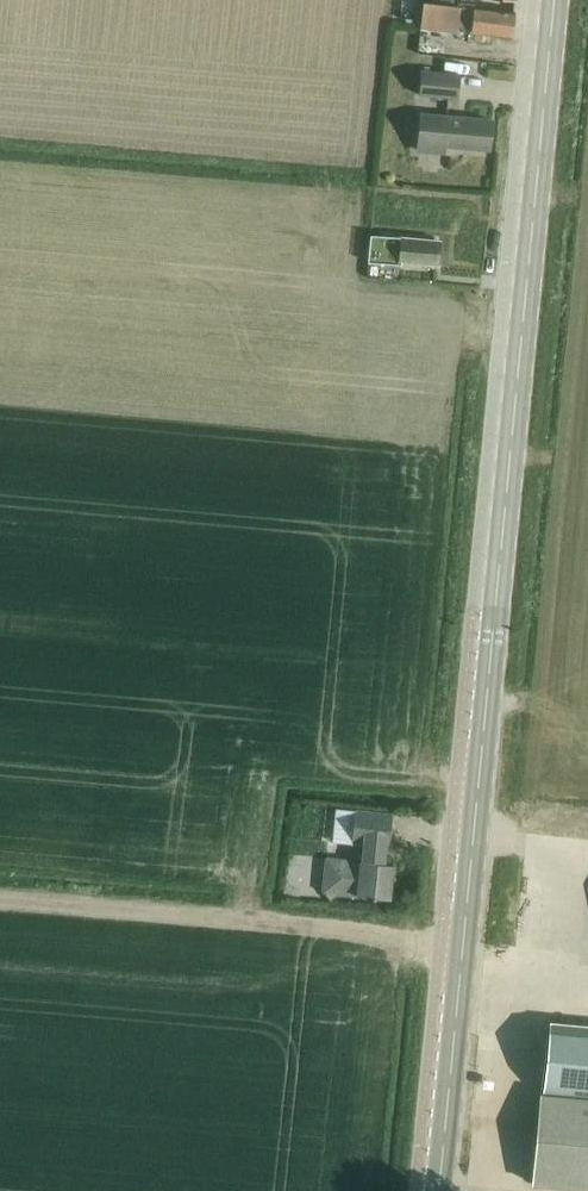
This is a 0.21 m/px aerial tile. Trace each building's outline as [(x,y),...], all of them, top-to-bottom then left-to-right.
[(423,2),(420,24),(460,29),(473,30),(473,32),(511,37),(514,13),(451,5),(423,2)] [(419,95),(457,98),(460,74),(421,71),(419,95)] [(421,115),(417,150),(444,153),(444,146),(489,149),(492,121),(421,115)] [(437,265),(439,241),(402,238),(371,236),(369,262),(401,264),(401,261),(437,265)] [(325,858),(321,892),(323,892),(330,900),(337,894),(339,894),(389,899),(393,865),(384,864),(386,845),(389,845),(392,814),(354,810),(334,808),(330,843),(352,845),(352,842),(362,843),(361,862),(343,860),(325,858)] [(311,883),(308,867),(294,869),(297,885),(311,883)] [(543,1091),(534,1185),(587,1190),(587,1026),(549,1023),(543,1091)]
